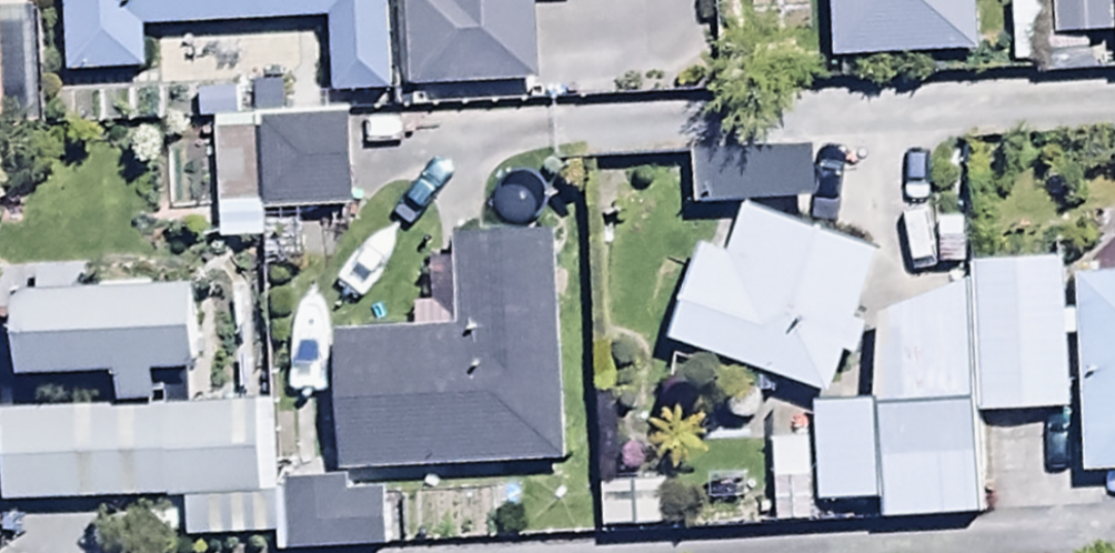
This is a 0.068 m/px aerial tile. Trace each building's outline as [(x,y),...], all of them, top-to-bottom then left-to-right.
[(64,79),(138,76),(136,35),(326,27),(329,102),(388,100),(384,0),(61,0),(64,79)] [(405,91),(533,86),(530,0),(401,0),(405,91)] [(830,64),(977,57),(974,0),(827,0),(830,64)] [(1114,57),(1114,0),(1056,0),(1057,40),(1114,38),(1114,57)] [(695,248),(660,341),(821,402),(836,361),(852,367),(866,330),(850,324),(877,253),(745,203),(724,259),(695,248)] [(332,334),(339,472),(562,461),(550,230),(444,236),(449,328),(332,334)] [(966,421),(979,421),(1061,420),(1060,267),(964,268),(964,291),(966,408),(966,421)] [(1078,476),(1114,475),(1114,275),(1071,277),(1078,476)] [(180,502),(181,543),(251,542),(248,410),(149,413),(148,382),(195,381),(193,289),(8,293),(10,386),(110,383),(111,412),(0,414),(0,506),(180,502)] [(875,408),(966,408),(964,291),(873,292),(875,408)] [(875,508),(875,408),(809,409),(810,508),(875,508)] [(966,408),(875,408),(875,508),(879,508),(879,527),(980,526),(979,421),(966,421),(966,408)] [(804,439),(768,439),(769,530),(804,530),(804,439)] [(275,484),(278,552),(383,552),(381,496),(341,498),(340,482),(275,484)] [(673,484),(596,486),(597,534),(674,533),(673,484)]
